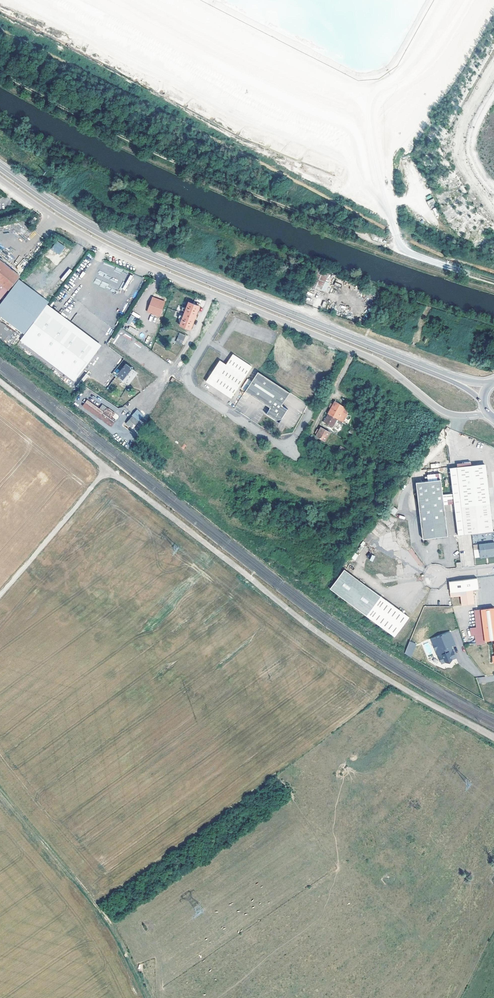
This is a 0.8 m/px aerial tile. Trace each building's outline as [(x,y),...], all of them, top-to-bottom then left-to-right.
[(51,249),(60,255),(65,246),(57,240),(51,249)] [(23,258),(17,267),(22,270),(28,262),(23,258)] [(17,279),(0,264),(0,299),(17,279)] [(63,281),(72,271),(69,268),(61,279),(63,281)] [(42,311),(12,288),(0,302),(0,330),(17,343),(20,340),(42,311)] [(160,317),(165,301),(152,297),(146,312),(160,317)] [(199,306),(189,301),(186,307),(185,310),(183,316),(182,318),(180,324),(190,328),(199,306)] [(47,304),(43,309),(97,350),(101,345),(47,304)] [(20,340),(74,381),(97,350),(43,309),(42,311),(20,340)] [(130,326),(134,317),(131,315),(126,323),(130,326)] [(137,335),(139,330),(129,326),(127,331),(137,335)] [(182,344),(185,335),(180,333),(177,342),(182,344)] [(233,353),(228,360),(247,373),(251,365),(233,353)] [(231,397),(247,373),(228,360),(226,363),(220,359),(206,380),(231,397)] [(131,367),(126,363),(118,374),(120,376),(119,377),(128,384),(137,372),(132,368),(133,367),(131,366),(131,367)] [(289,392),(258,371),(245,390),(269,407),(265,413),(275,419),(281,418),(287,408),(281,404),(289,392)] [(324,422),(340,430),(346,420),(345,419),(349,411),(348,410),(349,409),(350,408),(335,400),(333,403),(331,407),(324,422)] [(104,412),(88,401),(83,407),(112,427),(117,421),(113,418),(104,412)] [(104,412),(113,418),(116,413),(107,408),(104,412)] [(144,415),(138,409),(133,415),(140,421),(144,415)] [(139,421),(133,417),(128,423),(134,428),(139,421)] [(321,426),(320,429),(318,428),(316,432),(317,433),(316,435),(325,440),(330,430),(321,426)] [(348,447),(342,444),(338,451),(345,454),(348,447)] [(485,464),(449,468),(457,534),(492,530),(485,464)] [(439,472),(427,474),(427,480),(415,482),(421,538),(447,535),(439,472)] [(403,529),(382,514),(352,555),(374,570),(403,529)] [(479,548),(480,553),(485,553),(485,554),(487,554),(487,553),(493,552),(493,549),(493,541),(478,543),(479,548)] [(366,615),(380,596),(345,570),(331,589),(366,615)] [(477,577),(449,581),(451,596),(461,595),(462,604),(474,603),(473,588),(478,588),(477,577)] [(402,612),(380,596),(366,615),(395,637),(410,617),(404,613),(402,612)] [(476,641),(493,639),(493,606),(481,608),(474,609),(477,626),(474,626),(476,641)] [(449,633),(431,642),(439,658),(440,658),(443,665),(447,664),(451,664),(453,660),(457,659),(451,647),(455,645),(449,633)] [(409,641),(404,654),(411,657),(416,644),(409,641)]
